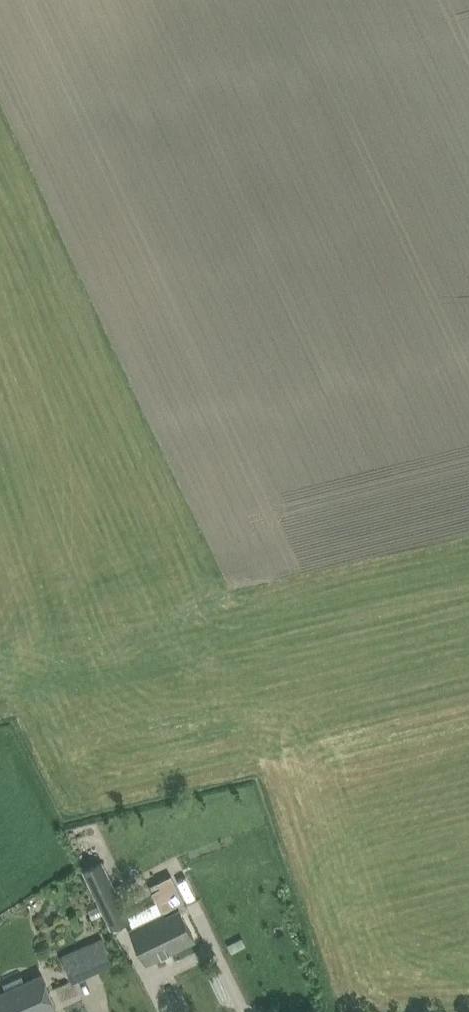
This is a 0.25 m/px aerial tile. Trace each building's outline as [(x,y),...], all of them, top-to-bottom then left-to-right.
[(83,869),(112,928),(131,918),(103,860),(83,869)] [(160,886),(152,890),(164,913),(132,929),(139,941),(138,941),(147,960),(194,937),(181,911),(187,908),(171,875),(157,881),(160,886)] [(62,953),(73,979),(112,963),(100,937),(62,953)] [(25,981),(22,975),(4,983),(7,989),(0,992),(0,1011),(41,1011),(56,1005),(42,973),(25,981)]
